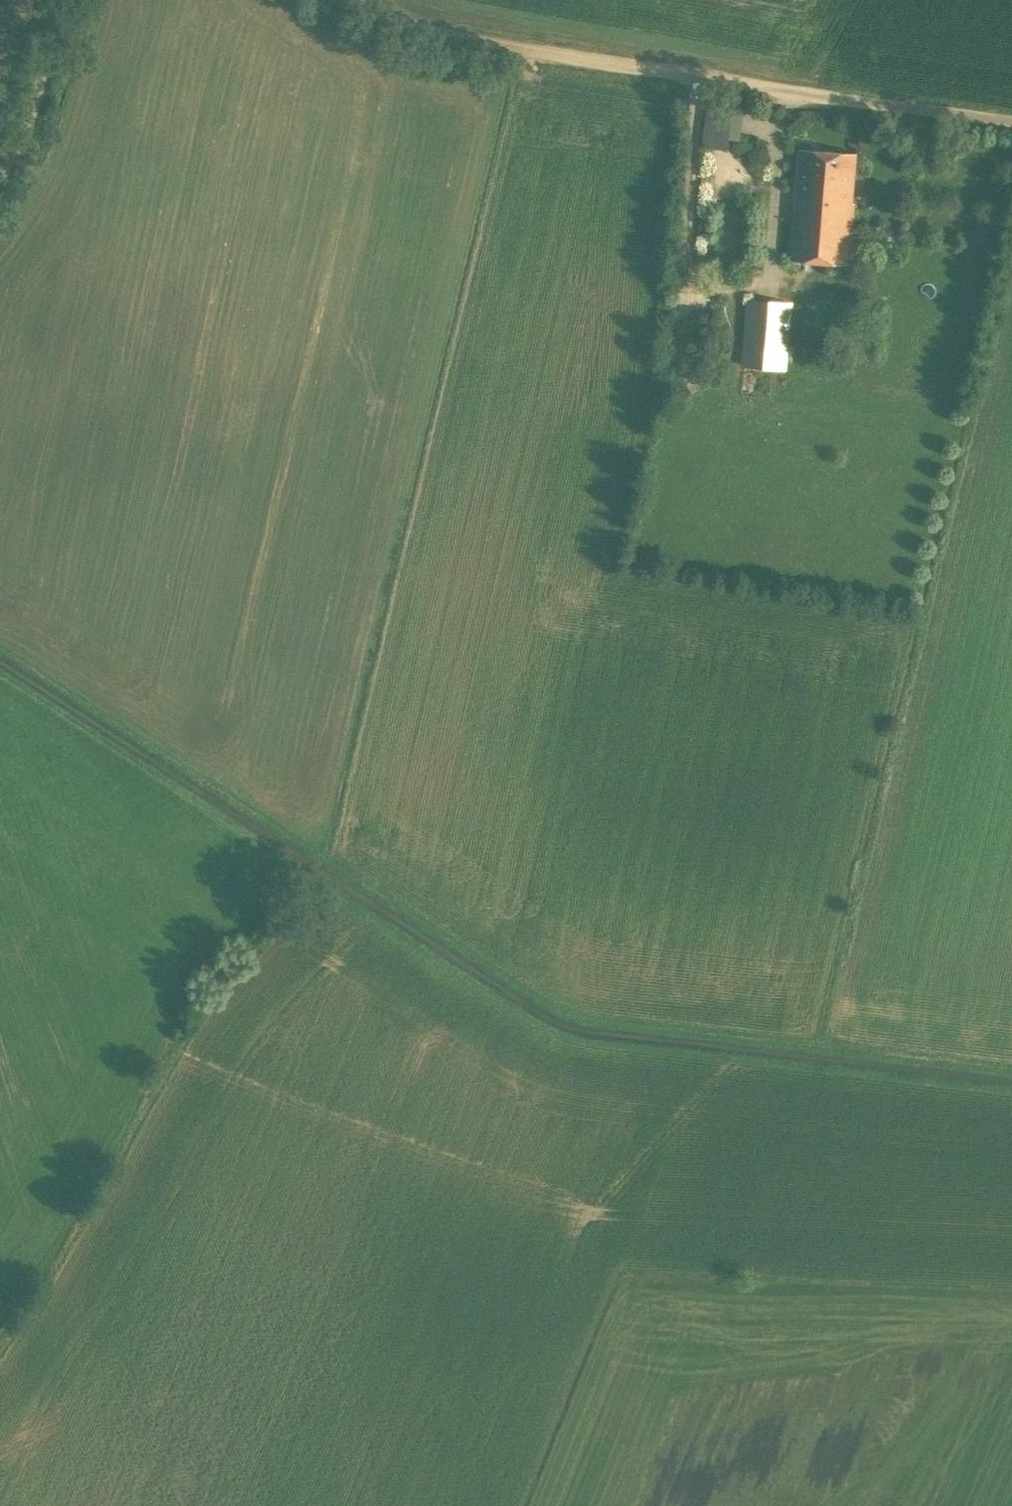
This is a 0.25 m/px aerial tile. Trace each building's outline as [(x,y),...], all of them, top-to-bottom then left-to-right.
[(727,138),(740,138),(740,107),(702,107),(702,147),(727,146),(727,138)] [(856,153),(799,148),(790,259),(848,263),(853,203),(851,203),(856,153)] [(747,299),(746,310),(741,365),(786,369),(792,302),(747,299)]
